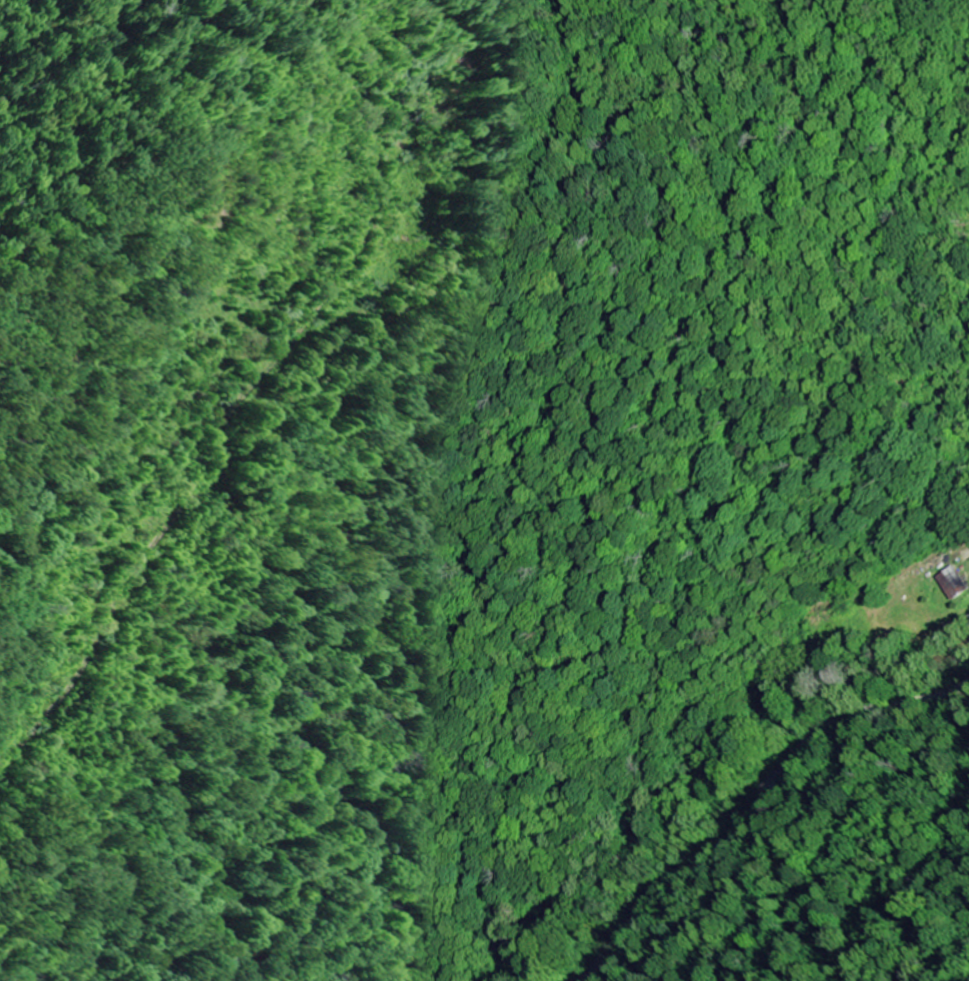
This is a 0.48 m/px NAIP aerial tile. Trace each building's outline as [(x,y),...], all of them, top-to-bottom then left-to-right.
[(968,591),(952,568),(935,580),(952,603),(968,591)]
